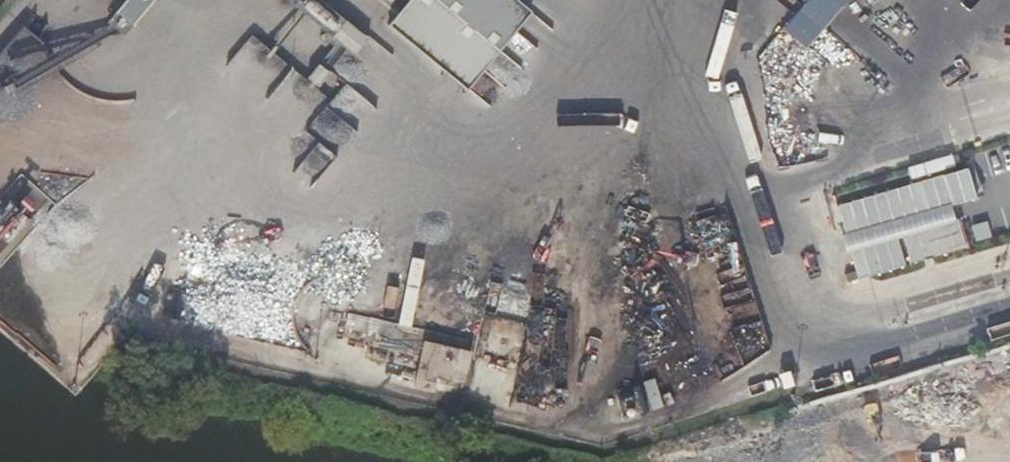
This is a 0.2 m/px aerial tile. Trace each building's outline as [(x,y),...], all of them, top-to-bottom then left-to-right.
[(144,0),(114,0),(107,9),(126,23),(144,0)] [(465,84),(523,3),(519,0),(396,0),(379,24),(465,84)] [(779,28),(802,48),(842,0),(801,0),(802,0),(779,28)] [(965,168),(833,200),(852,277),(963,250),(952,201),(971,196),(965,168)] [(171,248),(139,284),(153,297),(185,261),(171,248)]
